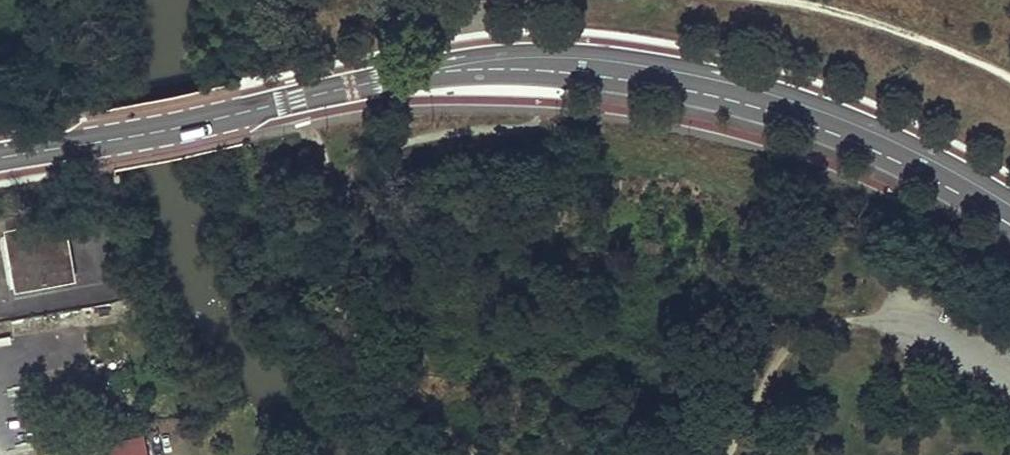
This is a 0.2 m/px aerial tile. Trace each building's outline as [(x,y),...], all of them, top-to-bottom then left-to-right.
[(241,75),(235,44),(228,46),(235,76),(241,75)] [(97,79),(102,103),(108,101),(103,78),(97,79)] [(247,145),(252,169),(258,168),(253,144),(247,145)] [(114,172),(119,196),(125,195),(120,170),(114,172)] [(7,230),(18,288),(76,278),(65,220),(7,230)] [(146,435),(105,445),(108,454),(150,454),(146,435)]
